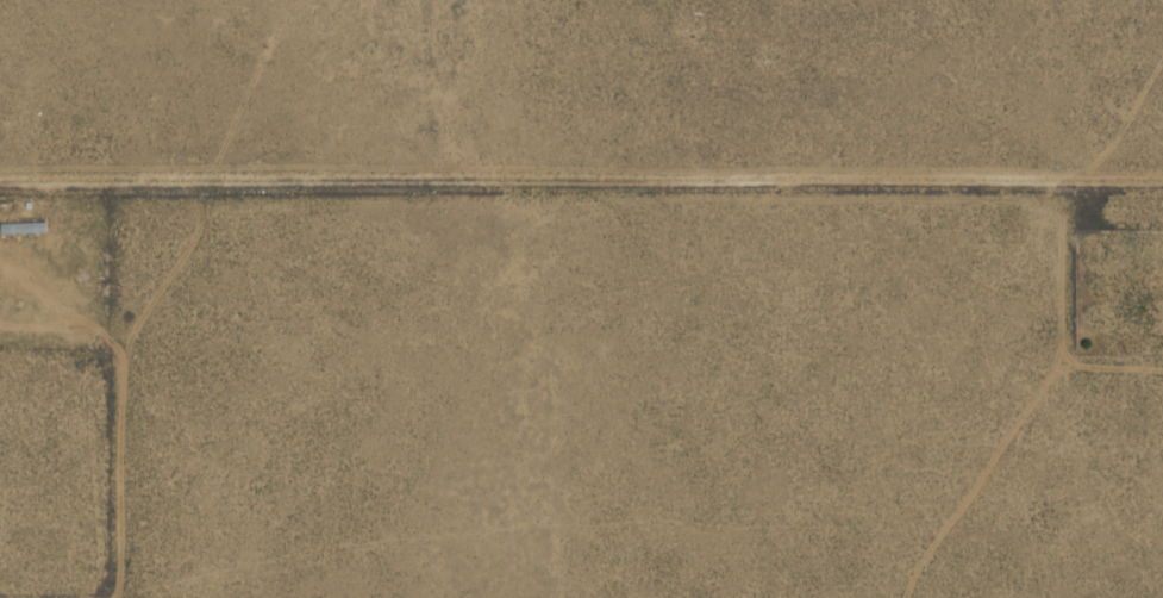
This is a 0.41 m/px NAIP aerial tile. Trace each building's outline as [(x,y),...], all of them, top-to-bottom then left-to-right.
[(46,223),(1,223),(1,233),(46,233),(46,223)]
